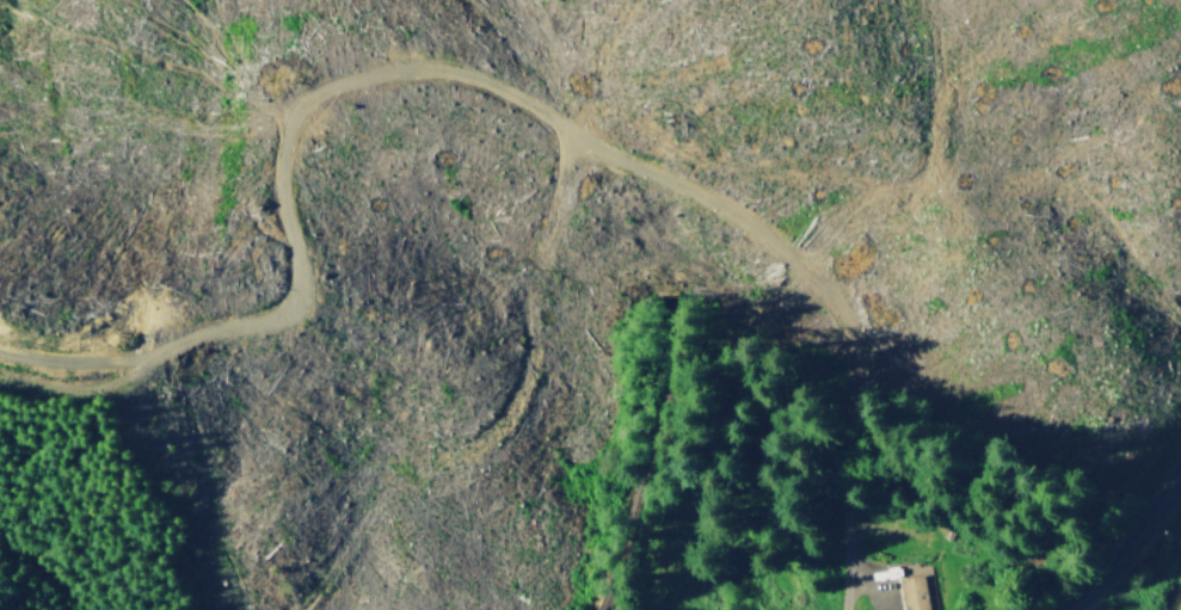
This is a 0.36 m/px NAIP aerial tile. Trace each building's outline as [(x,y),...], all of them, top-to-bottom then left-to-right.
[(902,609),(929,609),(922,574),(897,578),(902,609)]
